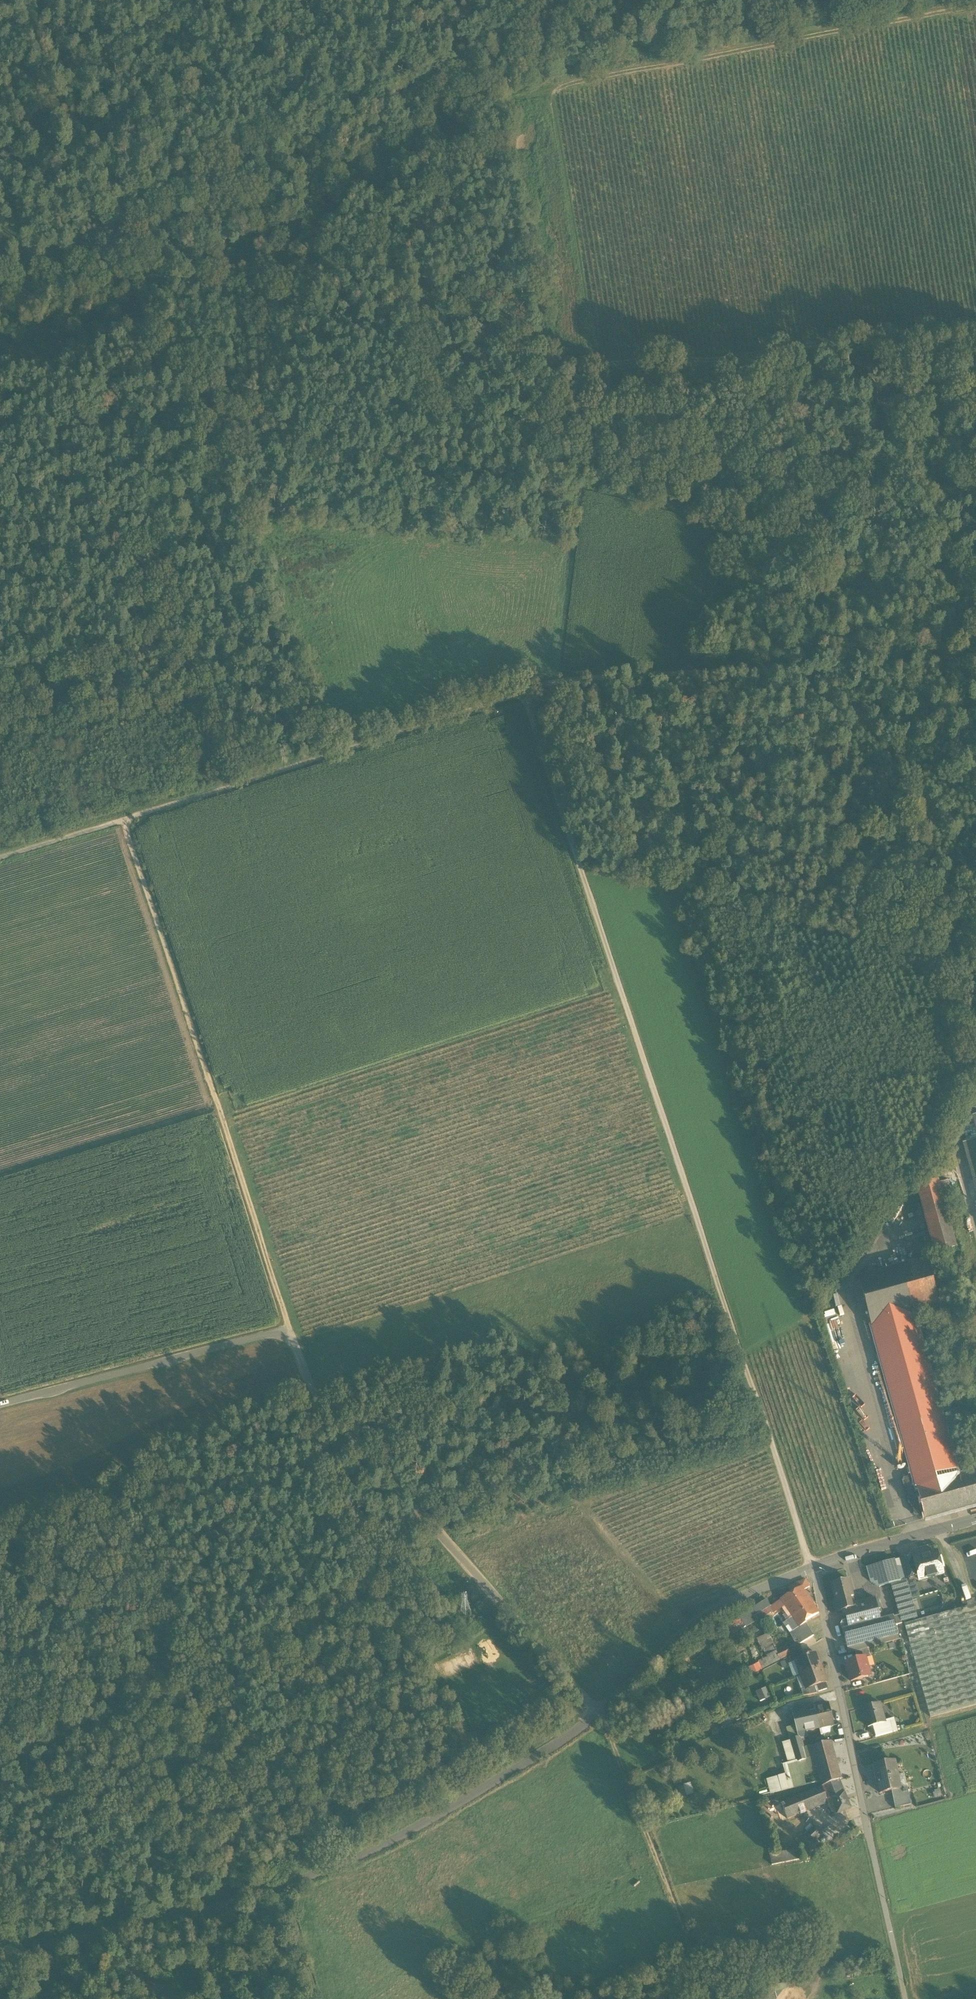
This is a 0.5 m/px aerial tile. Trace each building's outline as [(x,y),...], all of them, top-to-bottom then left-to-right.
[(968,1162),(975,1160),(975,1141),(963,1144),(968,1162)] [(917,1189),(935,1255),(955,1249),(937,1183),(917,1189)] [(931,1257),(926,1259),(931,1279),(937,1277),(931,1257)] [(913,1476),(923,1514),(925,1520),(975,1506),(975,1473),(958,1478),(913,1314),(939,1307),(939,1306),(937,1299),(931,1279),(926,1259),(858,1278),(913,1476)] [(916,1516),(923,1514),(913,1476),(904,1479),(902,1481),(904,1486),(906,1488),(908,1496),(907,1499),(908,1504),(911,1505),(913,1514),(916,1516)] [(914,1559),(917,1572),(921,1571),(927,1575),(928,1578),(942,1574),(941,1570),(944,1569),(941,1557),(938,1558),(936,1553),(914,1559)] [(900,1559),(906,1578),(918,1575),(917,1572),(914,1559),(913,1555),(900,1559)] [(900,1559),(895,1560),(901,1582),(901,1583),(906,1581),(906,1578),(900,1559)] [(870,1582),(879,1588),(901,1582),(895,1560),(866,1568),(870,1582)] [(920,1581),(928,1578),(927,1575),(921,1571),(917,1572),(918,1575),(920,1581)] [(915,1579),(906,1581),(912,1600),(920,1597),(915,1579)] [(793,1618),(799,1627),(806,1623),(805,1621),(819,1613),(814,1606),(806,1595),(803,1591),(809,1587),(805,1580),(799,1582),(788,1588),(792,1594),(781,1600),(785,1607),(793,1618)] [(833,1586),(838,1602),(844,1600),(846,1600),(847,1602),(855,1600),(854,1597),(850,1581),(833,1586)] [(891,1585),(901,1622),(917,1618),(912,1600),(906,1581),(901,1583),(891,1585)] [(743,1624),(745,1627),(756,1621),(753,1617),(769,1607),(770,1606),(767,1600),(739,1617),(743,1624)] [(781,1600),(770,1606),(769,1607),(772,1612),(774,1614),(782,1609),(785,1607),(781,1600)] [(846,1610),(844,1600),(838,1602),(834,1602),(837,1613),(845,1611),(845,1610),(846,1610)] [(845,1611),(847,1620),(849,1628),(882,1620),(877,1600),(867,1602),(868,1605),(846,1610),(845,1610),(845,1611)] [(930,1718),(975,1705),(975,1605),(904,1625),(930,1718)] [(753,1617),(756,1621),(772,1612),(769,1607),(753,1617)] [(793,1618),(785,1607),(782,1609),(790,1621),(793,1618)] [(733,1621),(737,1627),(743,1624),(739,1617),(733,1621)] [(843,1630),(847,1648),(899,1635),(894,1617),(882,1620),(849,1628),(843,1630)] [(787,1622),(793,1631),(799,1627),(793,1618),(790,1621),(787,1622)] [(733,1634),(745,1627),(743,1624),(737,1627),(733,1621),(727,1624),(733,1634)] [(793,1631),(787,1622),(784,1625),(789,1633),(794,1641),(797,1639),(793,1631)] [(797,1639),(800,1644),(814,1636),(806,1623),(799,1627),(793,1631),(797,1639)] [(758,1638),(763,1650),(774,1646),(768,1634),(758,1638)] [(900,1640),(899,1635),(847,1648),(849,1654),(856,1652),(867,1649),(900,1640)] [(767,1657),(770,1664),(779,1660),(801,1649),(799,1645),(800,1644),(797,1639),(794,1641),(786,1645),(787,1646),(776,1651),(774,1646),(763,1650),(767,1657)] [(856,1652),(858,1660),(866,1658),(866,1659),(870,1658),(869,1655),(867,1649),(856,1652)] [(789,1657),(791,1663),(796,1662),(796,1661),(804,1658),(802,1651),(789,1657)] [(796,1662),(801,1675),(821,1668),(816,1654),(804,1658),(796,1661),(796,1662)] [(761,1669),(770,1664),(767,1657),(758,1662),(758,1663),(761,1669)] [(846,1663),(851,1681),(871,1676),(866,1659),(866,1658),(858,1660),(846,1663)] [(796,1662),(791,1663),(789,1664),(793,1678),(796,1677),(801,1675),(796,1662)] [(762,1670),(761,1669),(758,1663),(747,1668),(751,1675),(762,1670)] [(827,1682),(821,1668),(801,1675),(806,1689),(814,1686),(827,1682)] [(796,1677),(801,1690),(806,1689),(801,1675),(796,1677)] [(801,1690),(803,1696),(817,1694),(814,1686),(806,1689),(801,1690)] [(761,1689),(765,1699),(770,1697),(766,1687),(761,1689)] [(765,1699),(761,1689),(756,1692),(760,1702),(765,1699)] [(814,1707),(815,1712),(819,1729),(821,1728),(828,1727),(834,1726),(828,1703),(814,1707)] [(862,1708),(868,1727),(872,1726),(886,1723),(886,1722),(886,1721),(881,1703),(862,1708)] [(806,1714),(815,1712),(814,1707),(813,1704),(804,1706),(805,1708),(806,1714)] [(796,1725),(796,1727),(799,1738),(807,1736),(806,1732),(807,1732),(807,1731),(819,1729),(815,1712),(806,1714),(805,1708),(792,1711),(796,1725)] [(890,1726),(892,1732),(897,1730),(894,1718),(886,1721),(886,1722),(889,1722),(890,1726)] [(872,1726),(875,1737),(892,1732),(890,1726),(887,1727),(886,1723),(872,1726)] [(790,1740),(791,1740),(788,1730),(796,1727),(796,1725),(786,1728),(790,1740)] [(791,1740),(799,1738),(796,1727),(788,1730),(791,1740)] [(807,1737),(807,1736),(799,1738),(791,1740),(790,1740),(796,1761),(796,1762),(784,1765),(787,1775),(785,1776),(785,1775),(778,1777),(778,1776),(778,1777),(782,1791),(805,1785),(805,1782),(802,1783),(799,1772),(817,1767),(811,1747),(804,1749),(802,1742),(805,1741),(804,1737),(807,1737)] [(825,1742),(824,1736),(814,1738),(815,1744),(825,1742)] [(782,1743),(787,1763),(796,1761),(790,1740),(782,1743)] [(818,1770),(822,1787),(839,1780),(841,1780),(831,1742),(811,1747),(817,1767),(818,1770)] [(785,1774),(778,1776),(778,1777),(785,1775),(785,1776),(787,1775),(784,1765),(796,1762),(796,1761),(787,1763),(782,1765),(785,1774)] [(874,1766),(880,1793),(891,1791),(898,1790),(898,1789),(895,1776),(897,1776),(894,1762),(874,1766)] [(802,1783),(805,1782),(803,1775),(818,1770),(817,1767),(799,1772),(802,1783)] [(898,1789),(907,1787),(904,1775),(897,1776),(895,1776),(898,1789)] [(782,1791),(778,1777),(778,1776),(766,1779),(770,1794),(782,1791)] [(822,1787),(827,1800),(844,1793),(839,1780),(822,1787)] [(690,1783),(678,1786),(681,1797),(693,1794),(690,1783)] [(822,1787),(798,1796),(804,1812),(812,1809),(813,1812),(829,1805),(827,1800),(822,1787)] [(891,1791),(895,1809),(911,1805),(907,1787),(898,1789),(898,1790),(891,1791)] [(933,1793),(934,1799),(941,1797),(939,1790),(934,1791),(935,1792),(933,1793)] [(851,1809),(844,1793),(827,1800),(829,1805),(834,1816),(851,1809)] [(774,1825),(804,1812),(798,1796),(789,1800),(783,1795),(760,1806),(767,1825),(774,1823),(774,1825)] [(806,1835),(813,1842),(823,1833),(816,1825),(806,1835)] [(768,1853),(771,1865),(800,1859),(797,1847),(768,1853)]
